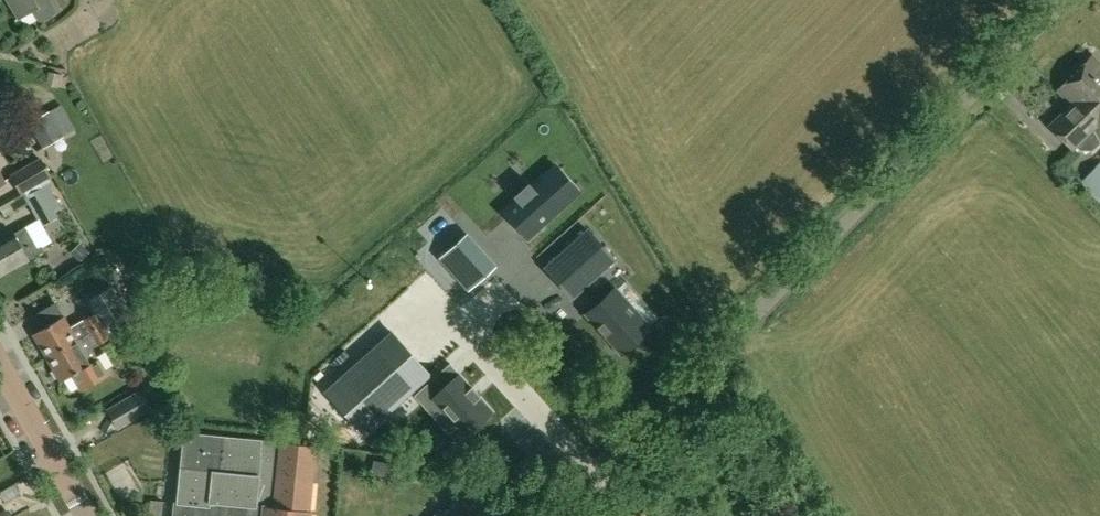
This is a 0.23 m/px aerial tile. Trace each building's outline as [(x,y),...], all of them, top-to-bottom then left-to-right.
[(18,18),(33,10),(38,19),(43,20),(53,15),(54,11),(49,1),(51,0),(7,0),(18,18)] [(1092,57),(1056,93),(1069,107),(1068,108),(1072,113),(1081,104),(1080,102),(1083,100),(1099,117),(1099,116),(1099,65),(1092,57)] [(1099,124),(1099,116),(1099,117),(1083,100),(1080,102),(1081,104),(1072,113),(1068,108),(1049,127),(1072,151),(1075,148),(1079,153),(1092,153),(1099,144),(1094,130),(1099,124)] [(43,149),(63,137),(49,112),(29,124),(43,149)] [(20,194),(51,176),(40,158),(9,175),(20,194)] [(1099,161),(1081,181),(1099,199),(1099,162),(1099,161)] [(563,198),(540,171),(528,182),(525,178),(509,192),(512,196),(500,207),(523,234),(563,198)] [(52,177),(51,176),(20,194),(20,195),(23,194),(25,197),(24,197),(37,221),(60,209),(45,181),(52,177)] [(14,224),(5,206),(0,209),(0,231),(14,224)] [(31,224),(43,247),(58,240),(47,216),(31,224)] [(43,250),(41,247),(36,249),(24,227),(0,240),(0,276),(39,253),(43,250)] [(588,229),(545,267),(572,297),(614,259),(588,229)] [(495,266),(466,234),(440,258),(469,290),(495,266)] [(100,325),(135,305),(133,297),(122,304),(112,286),(86,302),(93,313),(100,325)] [(614,288),(586,313),(622,353),(650,328),(614,288)] [(106,374),(90,348),(118,331),(112,320),(136,306),(135,305),(100,325),(87,333),(46,357),(59,381),(71,374),(80,390),(106,374)] [(46,357),(87,333),(100,325),(93,313),(76,323),(76,324),(70,328),(63,316),(32,334),(46,357)] [(392,332),(326,391),(363,434),(430,374),(392,332)] [(491,412),(478,397),(480,395),(471,385),(469,388),(458,376),(446,387),(436,376),(419,390),(430,403),(435,399),(466,434),(491,412)] [(117,429),(151,409),(140,390),(106,410),(117,429)] [(259,439),(259,440),(185,431),(177,503),(174,503),(173,515),(308,515),(309,510),(308,510),(315,446),(259,439)]
